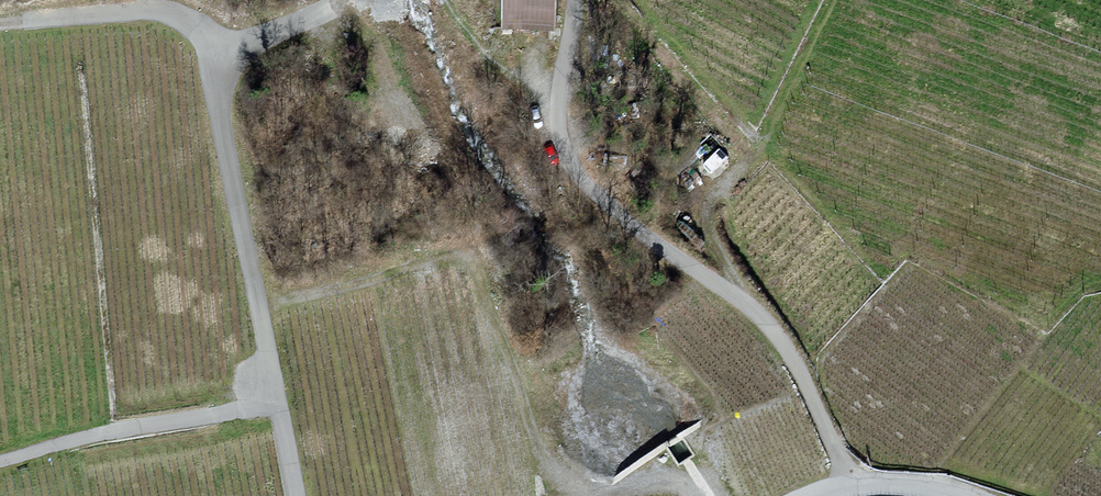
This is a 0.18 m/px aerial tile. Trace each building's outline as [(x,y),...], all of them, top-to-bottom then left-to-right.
[(502,29),(553,31),(555,0),(503,0),(502,29)]
